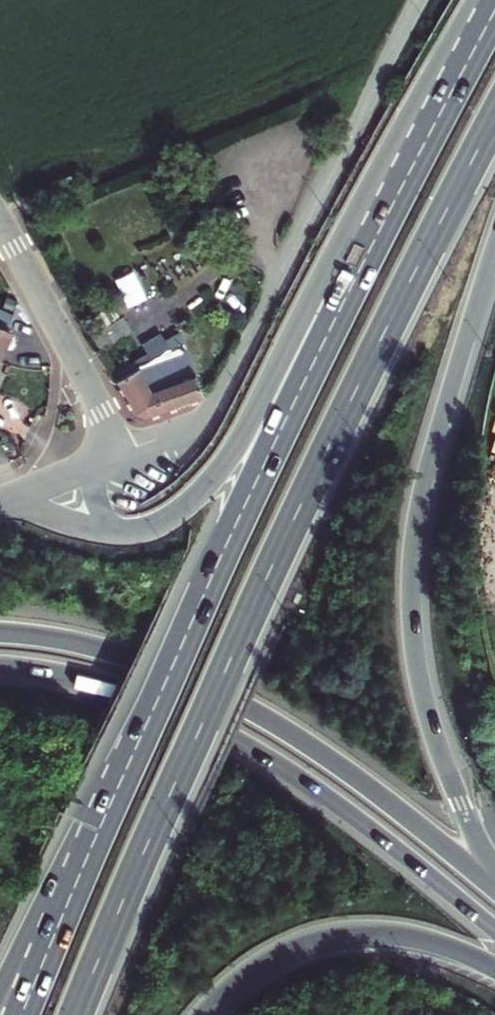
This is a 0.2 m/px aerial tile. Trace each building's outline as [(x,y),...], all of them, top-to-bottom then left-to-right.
[(139,270),(122,277),(132,305),(150,298),(139,270)] [(9,321),(6,319),(10,309),(0,305),(0,342),(9,321)] [(180,338),(116,379),(135,412),(147,416),(203,396),(180,338)]
